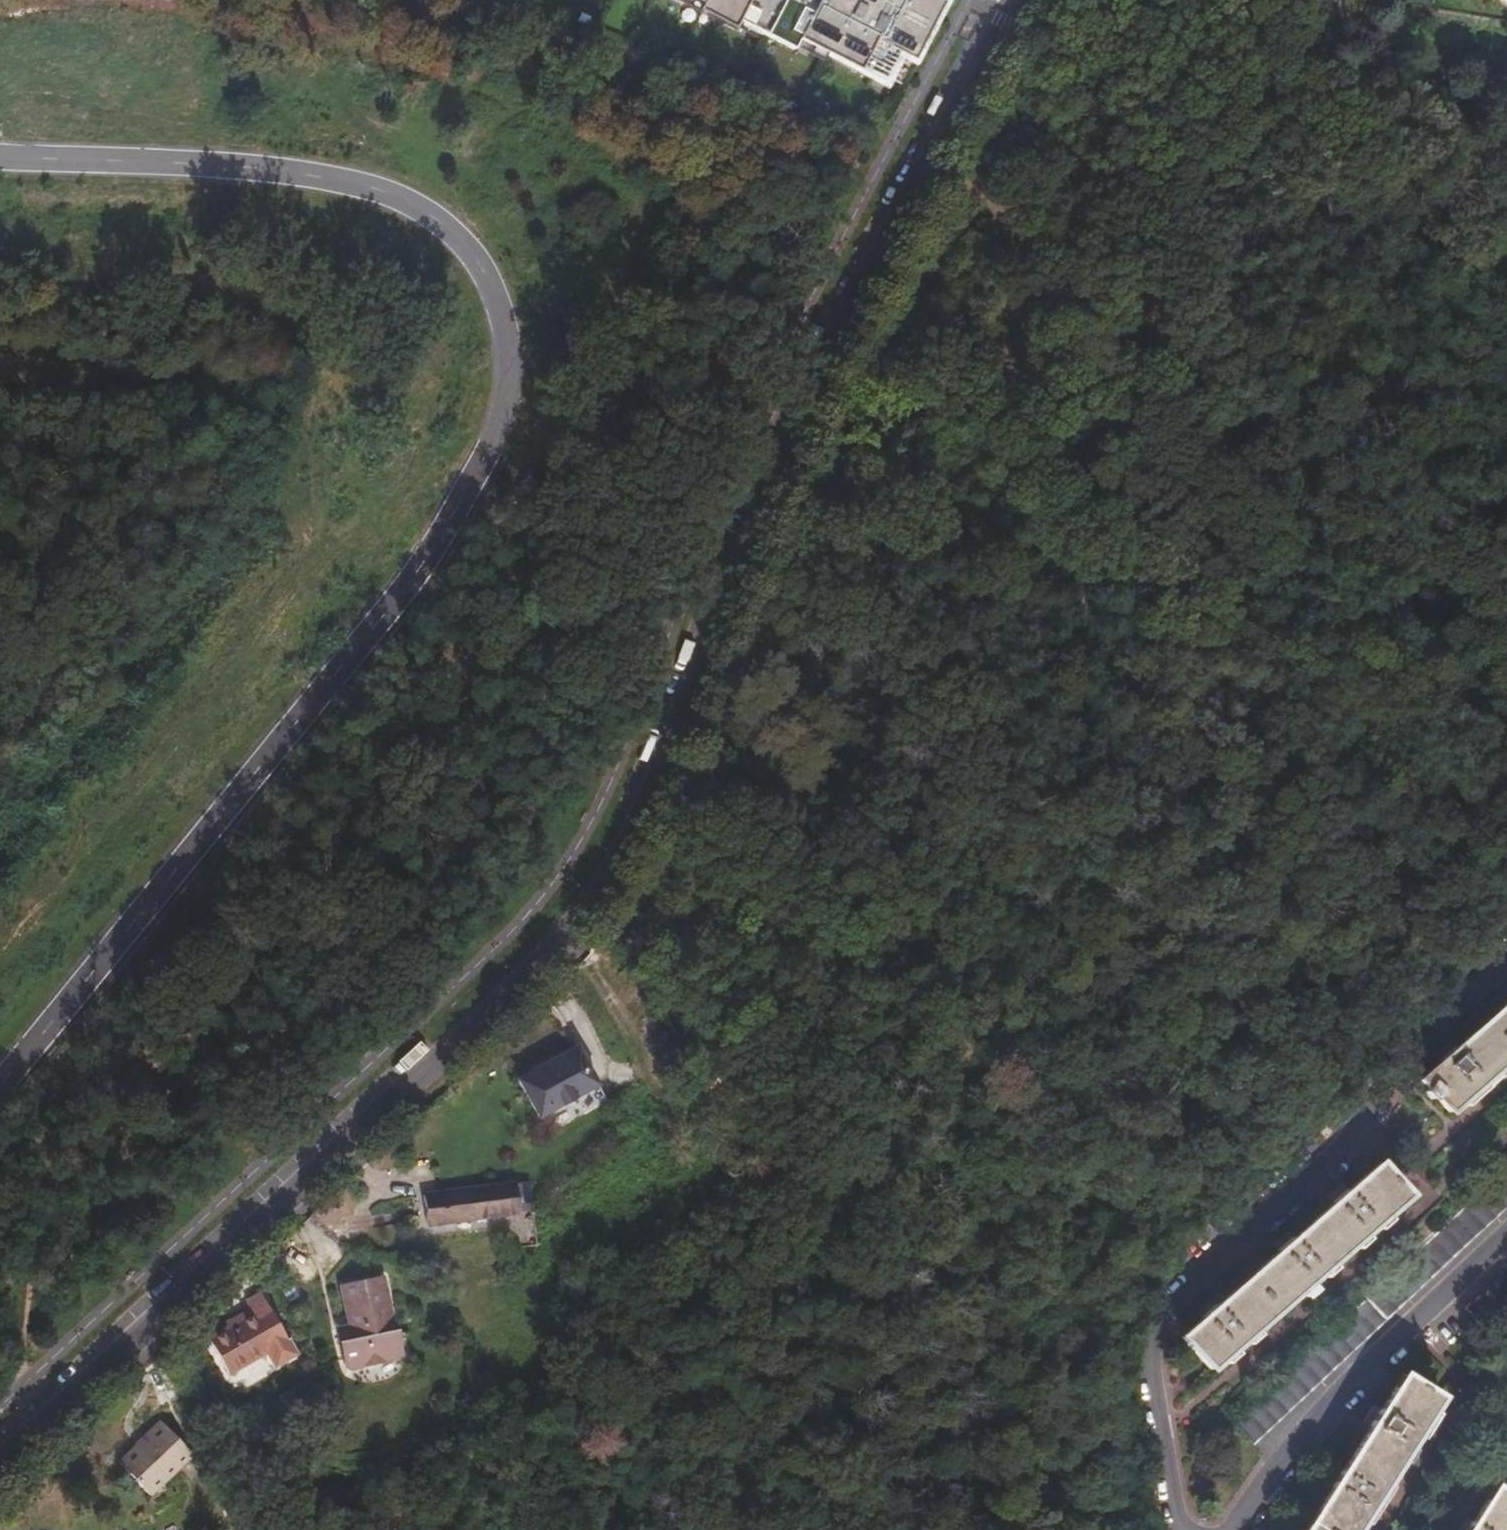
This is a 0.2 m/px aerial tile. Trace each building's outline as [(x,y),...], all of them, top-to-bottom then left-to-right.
[(734,32),(738,22),(767,37),(785,0),(670,0),(734,32)] [(767,37),(795,51),(799,41),(836,59),(886,84),(901,55),(913,61),(943,3),(937,0),(785,0),(767,37)] [(1420,1080),(1448,1112),(1506,1060),(1506,1003),(1453,1051),(1446,1041),(1432,1054),(1439,1062),(1420,1080)] [(566,1053),(509,1084),(530,1121),(587,1090),(566,1053)] [(1373,1283),(1395,1308),(1506,1207),(1506,1161),(1373,1283)] [(1203,1312),(1182,1330),(1209,1364),(1409,1194),(1381,1162),(1351,1186),(1344,1179),(1329,1192),(1336,1200),(1295,1234),(1288,1227),(1274,1239),(1281,1247),(1218,1300),(1212,1293),(1197,1305),(1203,1312)] [(512,1184),(421,1195),(425,1223),(516,1213),(512,1184)] [(278,1264),(271,1267),(281,1285),(288,1281),(278,1264)] [(343,1369),(350,1371),(397,1362),(401,1358),(397,1335),(386,1337),(385,1329),(392,1328),(384,1280),(344,1288),(353,1343),(339,1346),(343,1369)] [(1373,1283),(1230,1411),(1252,1436),(1395,1308),(1373,1283)] [(295,1358),(263,1297),(247,1306),(253,1318),(208,1342),(226,1378),(265,1357),(272,1371),(295,1358)] [(1404,1373),(1378,1413),(1370,1408),(1359,1424),(1367,1430),(1339,1473),(1332,1468),(1322,1484),(1329,1489),(1304,1529),(1356,1529),(1441,1398),(1404,1373)] [(194,1452),(162,1419),(148,1433),(149,1435),(122,1462),(151,1493),(194,1452)] [(1491,1491),(1468,1527),(1460,1521),(1454,1529),(1506,1529),(1506,1501),(1491,1491)]
